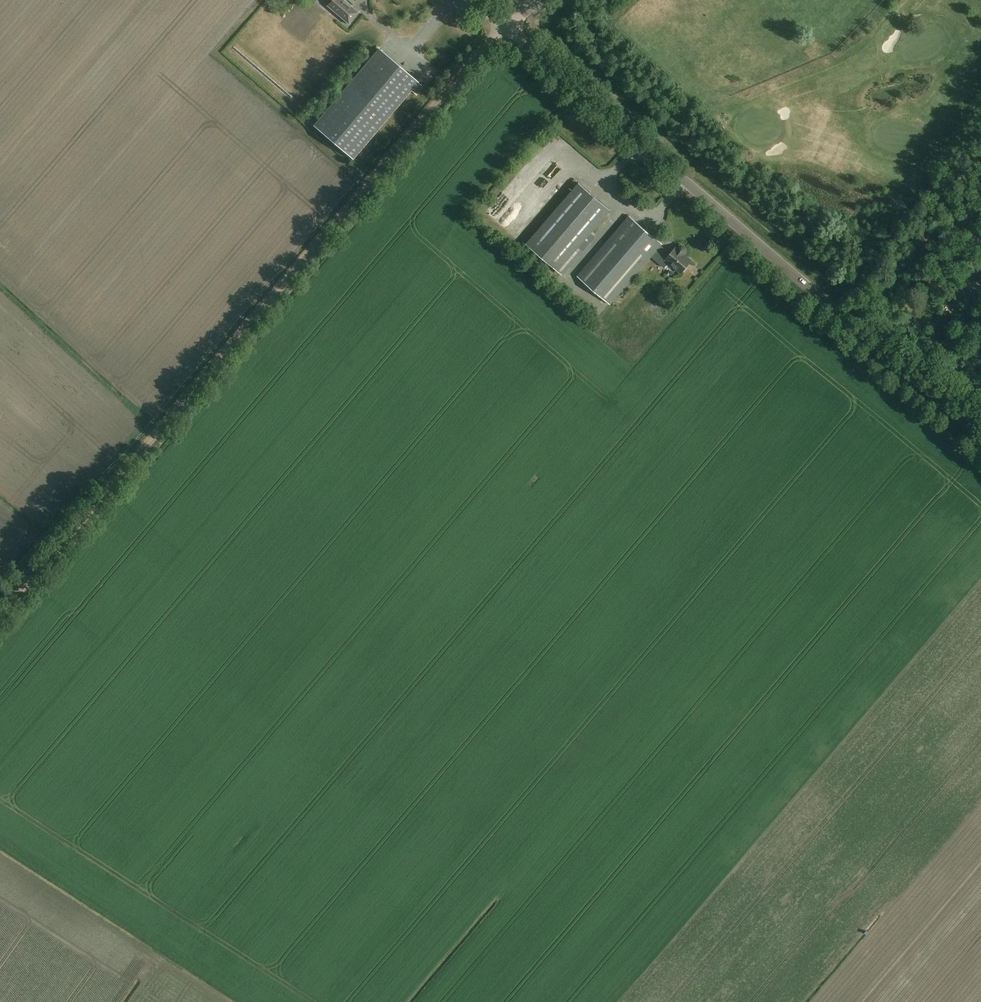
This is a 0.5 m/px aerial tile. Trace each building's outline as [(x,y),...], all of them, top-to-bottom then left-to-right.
[(336,5),(334,8),(351,22),(360,12),(346,0),(330,0),(336,5)] [(420,81),(381,48),(316,125),(355,158),(413,89),(419,93),(425,86),(420,81)] [(614,208),(582,181),(530,242),(562,270),(614,208)] [(492,208),(503,217),(512,205),(501,197),(492,208)] [(666,242),(633,214),(581,274),(614,303),(655,255),(667,265),(672,260),(685,271),(695,259),(688,253),(689,252),(689,251),(690,251),(690,250),(690,249),(690,248),(690,247),(689,246),(689,245),(688,244),(687,244),(686,244),(685,244),(684,244),(683,244),(682,244),(681,245),(681,246),(680,245),(674,252),(665,244),(666,242)] [(18,653),(11,646),(0,656),(0,670),(18,653)]
